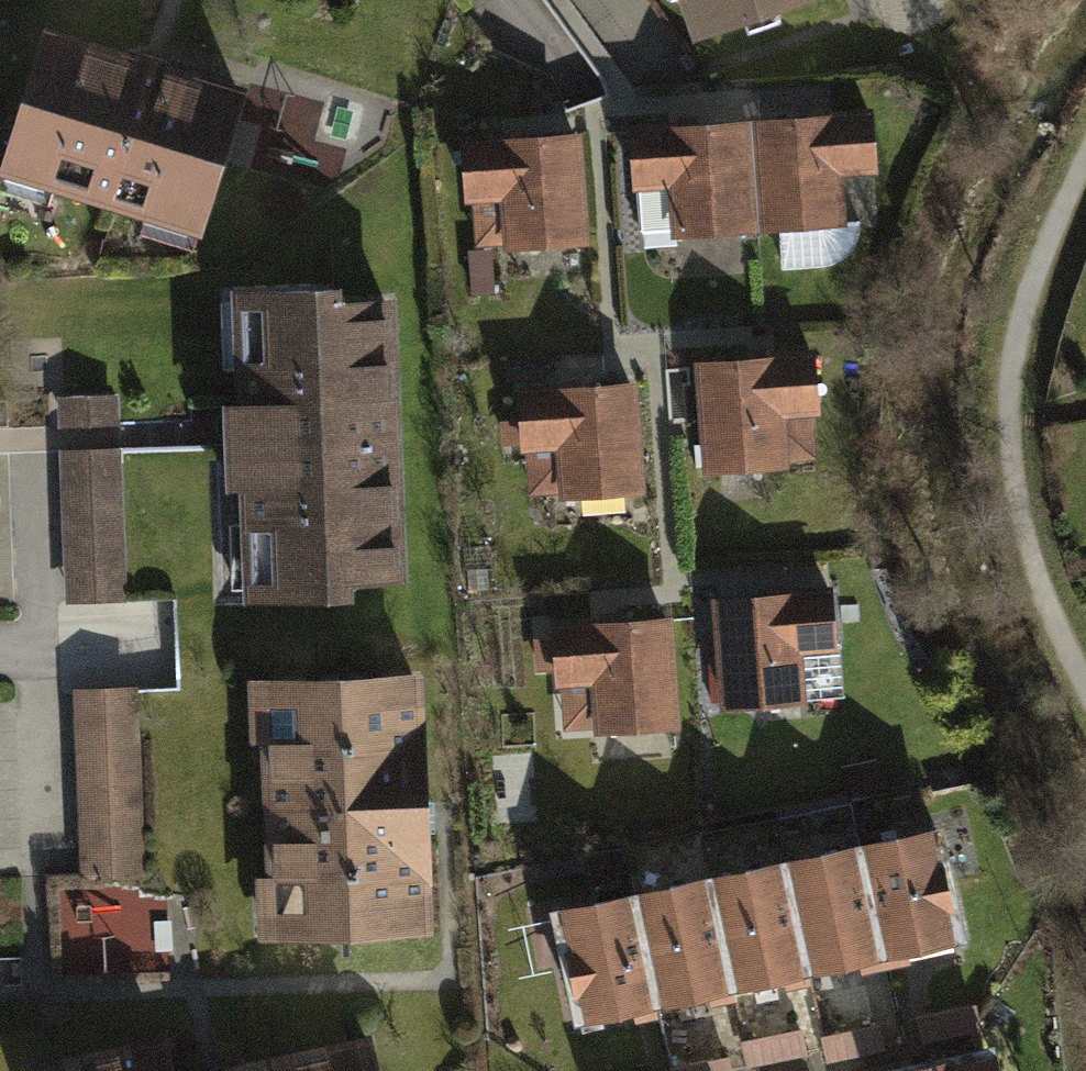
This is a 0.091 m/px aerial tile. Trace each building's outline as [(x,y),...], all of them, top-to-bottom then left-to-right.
[(694,30),(780,0),(684,0),(694,30)] [(0,160),(0,164),(198,223),(241,80),(42,21),(0,160)] [(871,105),(757,115),(765,221),(778,220),(781,266),(823,262),(834,260),(846,252),(853,242),(858,230),(859,217),(839,218),(836,166),(876,164),(871,105)] [(749,116),(630,124),(633,182),(639,182),(642,224),(674,222),(675,227),(756,222),(749,116)] [(577,128),(463,135),(467,192),(474,191),(477,236),(500,235),(501,240),(583,235),(577,128)] [(329,278),(235,282),(246,589),(342,586),(341,569),(404,567),(394,296),(330,299),(329,278)] [(809,351),(695,358),(702,465),(783,460),(780,406),(812,404),(809,351)] [(629,379),(519,386),(523,443),(558,440),(561,487),(636,482),(629,379)] [(116,392),(56,395),(58,425),(117,422),(116,392)] [(120,448),(58,451),(63,595),(125,593),(120,448)] [(829,589),(714,596),(721,700),(800,695),(797,645),(832,643),(829,589)] [(662,615),(551,623),(552,634),(533,635),(536,667),(554,666),(555,676),(594,674),(597,723),(668,718),(662,615)] [(263,872),(284,871),(285,924),(423,920),(416,670),(277,674),(279,724),(259,725),(263,872)] [(136,689),(76,690),(80,872),(141,870),(136,689)] [(879,950),(958,934),(933,820),(855,837),(879,950)] [(803,967),(879,951),(855,837),(779,852),(803,967)] [(728,982),(803,967),(779,852),(704,868),(728,982)] [(652,999),(728,983),(704,869),(628,884),(652,999)] [(577,1015),(652,999),(628,885),(553,900),(577,1015)] [(31,1057),(34,1070),(174,1070),(164,1027),(31,1057)] [(991,1040),(878,1065),(879,1070),(998,1070),(991,1040)] [(366,1045),(250,1070),(371,1070),(366,1045)]
